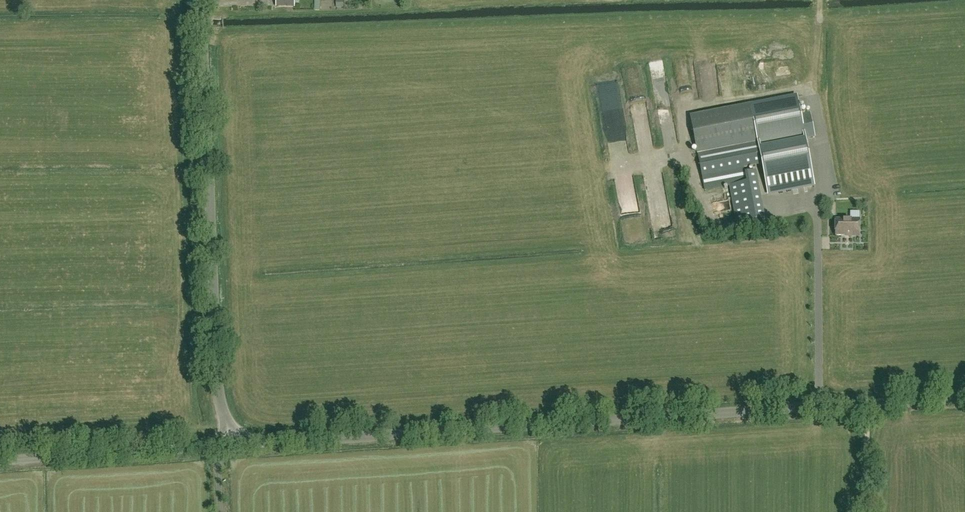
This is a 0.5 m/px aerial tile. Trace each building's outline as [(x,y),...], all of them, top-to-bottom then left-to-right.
[(692,72),(680,75),(681,81),(693,78),(692,72)] [(716,81),(704,82),(706,106),(718,105),(716,81)] [(797,98),(752,106),(691,118),(704,191),(729,186),(730,186),(746,183),(744,174),(743,169),(763,165),(768,194),(814,185),(805,140),(815,138),(810,114),(801,116),(797,98)] [(730,186),(729,186),(736,224),(765,219),(756,172),(744,174),(746,183),(730,186)] [(859,238),(860,220),(836,220),(835,236),(846,236),(846,237),(859,238)]
